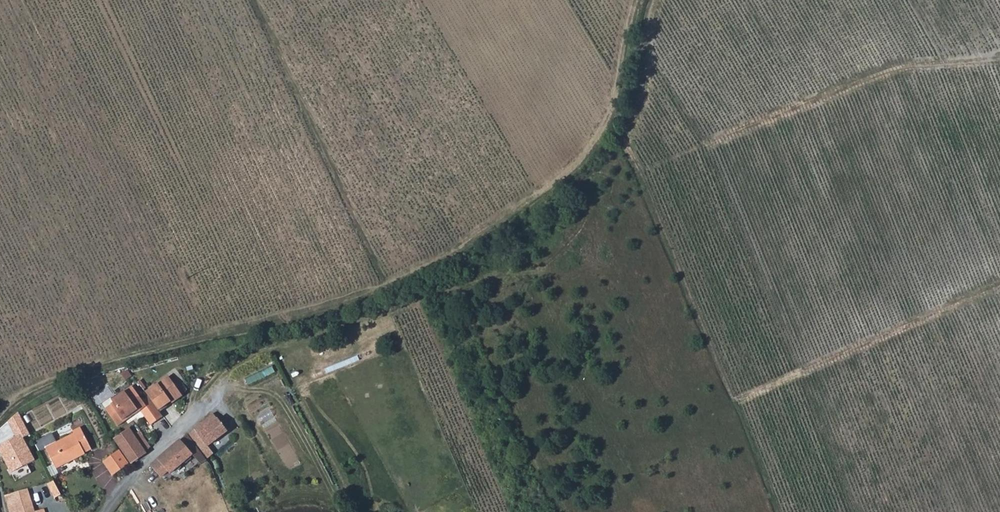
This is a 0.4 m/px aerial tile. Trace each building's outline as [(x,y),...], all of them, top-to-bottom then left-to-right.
[(175,378),(151,394),(153,397),(162,412),(187,395),(175,378)] [(136,387),(115,400),(117,404),(109,409),(120,426),(144,412),(153,427),(166,419),(162,412),(153,397),(146,402),(136,387)] [(22,414),(10,422),(18,438),(0,448),(14,475),(38,464),(27,441),(33,437),(22,414)] [(196,431),(209,448),(228,434),(216,416),(196,431)] [(57,467),(69,461),(70,463),(88,455),(87,453),(94,449),(83,427),(75,431),(76,434),(48,448),(57,467)] [(133,466),(152,449),(141,427),(117,442),(133,466)] [(154,466),(165,479),(171,474),(172,476),(195,456),(203,466),(215,455),(209,448),(196,431),(154,466)] [(104,461),(108,468),(124,457),(120,450),(104,461)] [(124,457),(108,468),(114,477),(130,466),(124,457)] [(70,463),(69,461),(57,467),(59,469),(70,463)] [(45,509),(37,511),(31,489),(7,496),(12,511),(19,510),(19,511),(46,511),(45,509)]
